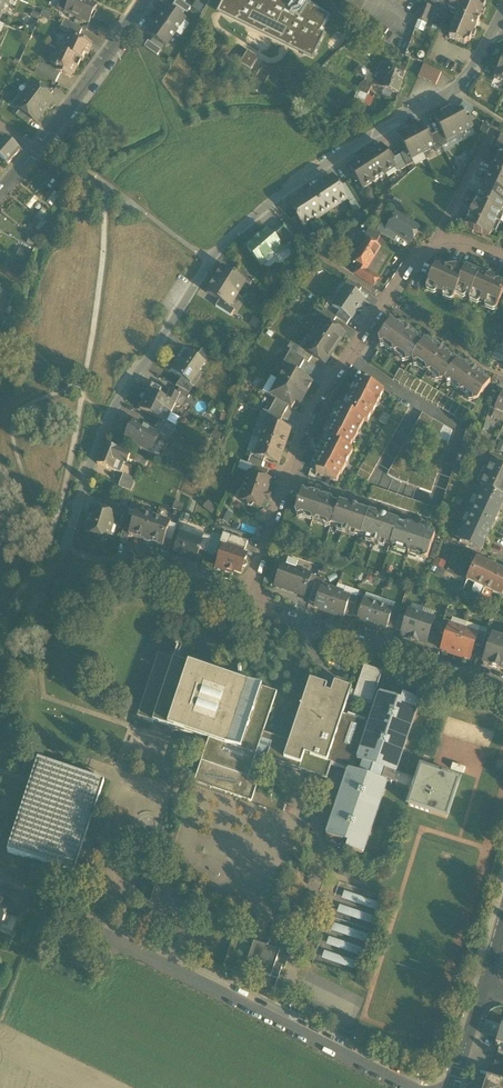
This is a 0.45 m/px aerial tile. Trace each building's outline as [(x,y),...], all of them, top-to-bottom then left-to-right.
[(65,12),(71,0),(61,0),(57,8),(65,12)] [(65,12),(65,13),(89,24),(97,7),(82,0),(71,0),(65,12)] [(187,14),(191,8),(179,0),(177,0),(174,4),(187,14)] [(219,9),(225,11),(227,11),(236,19),(245,24),(258,26),(259,30),(269,35),(273,34),(283,42),(292,47),(304,49),(306,54),(313,57),(324,35),(323,34),(320,32),(322,29),(330,17),(309,4),(311,0),(260,0),(259,1),(258,0),(223,0),(219,9)] [(448,10),(452,0),(432,0),(431,2),(448,10)] [(448,10),(457,14),(450,30),(452,31),(449,39),(464,45),(465,43),(468,42),(469,43),(472,38),(471,37),(473,31),(474,31),(481,16),(480,16),(482,10),(483,10),(486,5),(484,4),(483,2),(484,0),(452,0),(448,10)] [(337,13),(381,41),(388,30),(344,2),(337,13)] [(163,13),(158,21),(175,33),(185,19),(166,5),(161,12),(163,13)] [(419,18),(427,21),(431,9),(423,6),(422,9),(419,18)] [(219,9),(217,13),(312,60),(313,57),(306,54),(304,49),(292,47),(283,42),(273,34),(269,35),(259,30),(258,26),(245,24),(236,19),(227,11),(225,11),(219,9)] [(71,31),(79,35),(82,28),(64,20),(59,29),(70,34),(71,31)] [(166,47),(175,33),(158,21),(153,29),(151,27),(146,34),(166,47)] [(67,46),(64,52),(81,60),(82,60),(86,53),(87,54),(91,46),(85,43),(86,41),(78,37),(77,40),(71,37),(68,38),(66,43),(67,46)] [(144,47),(157,56),(161,50),(148,41),(144,47)] [(77,68),(81,60),(64,52),(62,51),(59,49),(56,56),(54,57),(51,62),(52,65),(53,66),(57,67),(56,68),(57,69),(56,71),(60,73),(66,76),(67,75),(66,74),(67,72),(72,75),(75,67),(77,68)] [(247,51),(239,63),(251,70),(259,58),(247,51)] [(494,78),(502,83),(502,58),(494,78)] [(374,85),(398,93),(405,70),(385,62),(381,70),(379,70),(377,73),(376,73),(374,84),(374,85)] [(55,83),(60,73),(56,71),(57,69),(56,68),(57,67),(53,66),(52,65),(48,67),(40,63),(35,73),(55,83)] [(418,77),(436,85),(441,73),(424,65),(418,77)] [(369,82),(374,84),(376,73),(372,72),(372,73),(368,71),(365,80),(369,82)] [(37,88),(49,97),(53,92),(41,83),(37,88)] [(361,92),(368,94),(371,88),(361,83),(358,90),(361,92)] [(32,84),(24,96),(44,111),(53,100),(49,97),(37,88),(32,84)] [(357,100),(363,103),(368,94),(361,92),(357,100)] [(36,122),(44,111),(24,96),(15,107),(20,110),(32,119),(36,122)] [(464,115),(466,119),(468,118),(474,108),(465,102),(459,112),(460,113),(462,111),(463,113),(464,115)] [(452,108),(445,111),(458,135),(473,127),(468,118),(466,119),(464,115),(463,113),(462,111),(460,113),(459,112),(456,110),(452,108)] [(16,115),(28,125),(32,119),(20,110),(16,115)] [(446,141),(458,135),(445,111),(434,118),(441,131),(446,141)] [(422,124),(410,130),(423,154),(434,148),(434,147),(429,137),(422,124)] [(411,159),(423,154),(410,130),(398,136),(407,152),(411,160),(411,159)] [(441,131),(435,134),(442,148),(448,145),(446,141),(441,131)] [(436,152),(442,148),(435,134),(429,137),(434,147),(434,148),(436,152)] [(7,165),(20,151),(6,138),(0,145),(0,158),(7,165)] [(348,167),(362,189),(395,168),(396,168),(391,160),(381,145),(348,167)] [(494,161),(502,165),(502,151),(501,150),(498,156),(497,155),(494,161)] [(407,152),(401,155),(407,167),(414,164),(411,159),(411,160),(407,152)] [(398,172),(407,167),(401,155),(391,160),(396,168),(395,168),(398,172)] [(494,161),(491,167),(492,168),(490,173),(491,173),(502,179),(502,165),(494,161)] [(491,173),(489,178),(488,177),(485,183),(502,192),(502,179),(491,173)] [(330,179),(311,191),(326,213),(347,200),(339,188),(337,189),(330,179)] [(485,183),(482,190),(483,190),(481,195),(502,205),(502,192),(485,183)] [(345,184),(339,188),(347,200),(348,202),(354,199),(345,184)] [(305,227),(326,213),(311,191),(293,203),(299,213),(296,216),(305,227)] [(481,195),(479,194),(472,208),(473,208),(465,226),(489,238),(502,208),(502,205),(481,195)] [(305,227),(296,216),(291,220),(302,233),(307,229),(305,227)] [(398,237),(410,245),(419,230),(396,216),(387,230),(387,231),(398,237)] [(284,244),(288,248),(297,241),(283,226),(271,236),(279,245),(281,244),(284,244)] [(377,233),(394,243),(398,237),(387,231),(387,230),(381,226),(377,233)] [(267,230),(253,242),(254,242),(260,236),(262,238),(268,232),(267,230)] [(247,248),(261,265),(266,261),(267,262),(268,262),(273,259),(273,257),(272,256),(279,250),(279,245),(271,236),(268,232),(262,238),(260,236),(254,242),(253,242),(247,248)] [(354,275),(374,288),(379,278),(367,271),(381,248),(366,239),(352,261),(359,266),(354,275)] [(20,248),(15,260),(27,266),(33,255),(20,248)] [(495,309),(502,291),(502,283),(498,281),(495,283),(491,275),(486,278),(484,275),(465,267),(462,274),(458,272),(457,267),(446,270),(445,266),(437,263),(426,288),(453,299),(456,292),(495,309)] [(12,266),(6,275),(20,283),(25,275),(12,266)] [(245,282),(250,286),(254,279),(249,276),(241,267),(235,276),(245,282)] [(223,268),(215,280),(237,295),(245,282),(235,276),(223,268)] [(230,307),(237,295),(215,280),(207,293),(219,301),(229,307),(230,307)] [(346,287),(357,295),(361,289),(348,281),(344,287),(346,288),(346,287)] [(350,320),(351,320),(356,313),(362,312),(361,305),(364,300),(357,295),(346,287),(346,288),(338,299),(339,303),(335,309),(339,312),(350,320)] [(216,307),(231,316),(235,310),(230,307),(229,307),(219,301),(216,307)] [(322,316),(333,324),(336,318),(325,311),(322,316)] [(335,318),(346,325),(350,320),(339,312),(335,318)] [(324,321),(314,336),(335,350),(345,335),(324,321)] [(406,363),(411,362),(423,343),(416,338),(417,337),(412,334),(411,336),(409,335),(408,331),(404,332),(402,330),(403,328),(399,325),(398,326),(391,321),(379,339),(379,344),(384,344),(392,349),(393,354),(397,353),(405,358),(406,363)] [(325,364),(335,350),(314,336),(304,350),(325,364)] [(440,382),(444,382),(458,361),(457,361),(456,363),(449,358),(450,357),(446,354),(444,356),(442,355),(441,351),(438,352),(436,350),(437,348),(432,345),(432,346),(424,341),(423,343),(411,362),(412,360),(413,364),(417,363),(425,369),(426,373),(430,373),(439,378),(440,382)] [(299,349),(295,355),(304,361),(308,364),(312,358),(299,349)] [(196,358),(205,365),(211,357),(201,350),(196,358)] [(181,379),(190,386),(191,385),(205,365),(196,358),(186,351),(171,372),(181,379)] [(297,375),(304,361),(295,355),(290,352),(281,367),(286,370),(286,369),(297,375)] [(489,366),(499,369),(502,363),(492,359),(489,366)] [(465,366),(458,361),(444,382),(445,381),(446,384),(450,383),(458,389),(459,393),(463,392),(472,398),(473,402),(477,402),(490,383),(483,378),(483,377),(479,374),(478,376),(475,375),(475,371),(471,372),(469,370),(470,368),(466,365),(465,366)] [(286,370),(279,382),(300,394),(305,397),(312,384),(297,375),(286,369),(286,370)] [(393,380),(399,383),(405,373),(399,369),(393,380)] [(399,383),(432,403),(438,392),(405,372),(405,373),(399,383)] [(270,398),(279,382),(271,378),(263,393),(270,398)] [(180,389),(189,394),(194,388),(191,385),(190,386),(181,379),(176,387),(180,389)] [(350,405),(347,412),(364,421),(367,423),(371,415),(372,416),(383,393),(359,381),(354,390),(357,392),(355,395),(352,394),(347,403),(350,405)] [(295,404),(300,394),(279,382),(270,398),(276,401),(288,408),(291,410),(295,404)] [(144,401),(159,408),(164,399),(159,397),(162,389),(153,384),(144,401)] [(180,389),(177,395),(180,396),(187,400),(185,403),(193,408),(198,398),(189,394),(180,389)] [(166,400),(164,399),(159,408),(171,414),(176,404),(180,396),(177,395),(170,392),(166,400)] [(471,412),(438,392),(432,403),(465,423),(471,412)] [(490,408),(495,410),(502,394),(497,392),(490,408)] [(300,394),(295,404),(300,407),(305,397),(300,394)] [(502,414),(502,395),(502,394),(495,410),(495,411),(502,414)] [(176,404),(183,407),(185,403),(187,400),(180,396),(176,404)] [(167,421),(171,414),(159,408),(144,401),(140,410),(159,419),(166,423),(167,421)] [(276,401),(268,414),(282,419),(288,408),(276,401)] [(398,403),(366,459),(377,465),(409,409),(398,403)] [(332,433),(328,440),(349,450),(352,443),(353,444),(364,421),(347,412),(340,409),(335,418),(338,420),(336,423),(333,422),(329,431),(332,433)] [(495,411),(492,417),(502,422),(502,414),(495,411)] [(279,427),(282,419),(268,414),(263,412),(260,421),(267,424),(267,423),(279,427)] [(387,474),(398,480),(404,470),(427,430),(433,419),(422,413),(387,474)] [(159,419),(157,424),(173,433),(177,426),(167,421),(166,423),(159,419)] [(433,419),(427,430),(438,436),(444,426),(433,419)] [(129,443),(146,451),(151,441),(156,444),(159,437),(160,434),(154,431),(134,421),(129,431),(134,433),(129,443)] [(267,424),(261,441),(282,448),(285,439),(286,438),(289,432),(288,430),(279,427),(267,423),(267,424)] [(168,441),(173,433),(157,424),(154,431),(160,434),(159,437),(168,441)] [(438,436),(436,440),(447,444),(452,430),(444,426),(438,436)] [(440,509),(452,513),(478,434),(466,430),(440,509)] [(353,452),(349,450),(328,440),(323,450),(326,451),(324,455),(321,453),(317,463),(320,464),(316,472),(336,483),(340,475),(341,475),(353,452)] [(431,492),(447,444),(436,440),(423,477),(419,488),(431,492)] [(151,441),(146,451),(151,453),(156,444),(151,441)] [(280,455),(282,448),(261,441),(256,456),(265,459),(277,464),(278,463),(280,457),(280,455)] [(98,463),(120,473),(124,463),(127,464),(129,459),(131,455),(130,455),(106,445),(98,463)] [(129,459),(146,466),(148,460),(131,453),(130,455),(131,455),(129,459)] [(247,465),(253,467),(261,470),(265,459),(256,456),(251,454),(247,465)] [(368,482),(377,465),(366,459),(357,475),(368,482)] [(174,462),(172,469),(185,473),(188,467),(174,462)] [(484,490),(502,499),(502,469),(492,463),(481,488),(484,490)] [(268,472),(261,470),(253,467),(251,474),(266,479),(268,472)] [(398,480),(407,484),(411,472),(404,470),(398,480)] [(423,477),(411,472),(407,484),(419,488),(423,477)] [(118,486),(131,491),(136,479),(124,474),(123,474),(118,486)] [(247,508),(251,509),(253,507),(254,506),(261,508),(264,500),(266,494),(270,481),(266,479),(251,474),(249,474),(240,501),(247,503),(247,505),(247,508)] [(369,499),(436,521),(440,509),(373,487),(369,499)] [(468,525),(489,534),(502,503),(502,499),(484,490),(468,525)] [(331,526),(332,526),(339,504),(331,501),(331,500),(323,498),(323,499),(319,498),(319,496),(311,494),(311,495),(302,492),(295,513),(297,517),(301,515),(311,518),(313,522),(317,520),(327,524),(329,527),(331,526)] [(115,516),(126,520),(129,510),(107,503),(104,512),(115,515),(115,516)] [(355,534),(361,536),(368,514),(357,510),(357,509),(351,507),(350,508),(339,504),(332,526),(338,529),(338,527),(343,528),(341,533),(349,535),(351,531),(356,532),(355,534)] [(94,538),(99,539),(101,538),(101,537),(108,539),(115,516),(115,515),(104,512),(92,508),(91,509),(92,510),(88,523),(87,523),(84,532),(94,535),(94,536),(94,538)] [(162,548),(163,548),(165,540),(171,524),(136,512),(130,532),(128,536),(129,536),(144,542),(151,545),(151,544),(162,548)] [(384,544),(390,546),(398,524),(386,520),(387,519),(380,517),(380,518),(368,514),(361,536),(367,538),(368,536),(372,538),(371,543),(379,545),(380,540),(385,542),(384,544)] [(406,526),(398,524),(390,546),(391,546),(392,549),(396,547),(406,550),(408,554),(412,552),(422,555),(424,559),(428,558),(435,536),(426,533),(426,532),(418,529),(418,531),(414,530),(414,528),(406,525),(406,526)] [(480,552),(489,534),(468,525),(460,543),(480,552)] [(183,528),(181,535),(193,539),(196,532),(183,528)] [(120,542),(126,545),(129,536),(128,536),(130,532),(123,530),(120,542)] [(223,534),(217,554),(221,552),(222,552),(223,548),(226,549),(230,537),(223,534)] [(201,542),(193,539),(181,535),(174,555),(195,563),(199,551),(202,542),(201,542)] [(199,551),(205,553),(210,539),(203,536),(201,542),(202,542),(199,551)] [(226,549),(243,555),(248,543),(230,537),(226,549)] [(160,552),(167,555),(172,542),(165,540),(163,548),(162,548),(160,552)] [(219,558),(218,562),(223,564),(226,569),(225,572),(233,575),(234,572),(241,574),(247,556),(243,555),(226,549),(223,548),(222,552),(221,552),(217,554),(219,558)] [(288,559),(285,567),(295,571),(298,562),(288,559)] [(502,597),(502,595),(502,573),(477,561),(477,560),(476,560),(466,581),(467,581),(502,597)] [(311,576),(295,571),(285,567),(282,566),(275,586),(304,596),(305,593),(311,576)] [(305,593),(311,595),(315,584),(317,578),(311,576),(305,593)] [(317,578),(315,584),(322,587),(324,581),(317,578)] [(322,589),(322,587),(315,584),(311,595),(309,602),(315,605),(321,589),(322,589)] [(338,586),(335,594),(350,598),(351,596),(352,591),(338,586)] [(322,612),(328,614),(335,594),(322,589),(321,589),(315,605),(314,608),(323,610),(322,612)] [(350,598),(335,594),(328,614),(335,616),(335,615),(344,617),(345,615),(348,604),(350,598)] [(305,611),(308,598),(295,595),(292,608),(305,611)] [(348,604),(355,606),(357,598),(351,596),(350,598),(348,604)] [(351,616),(358,618),(363,601),(364,601),(365,599),(358,597),(357,598),(355,606),(351,616)] [(378,627),(386,630),(387,628),(393,611),(364,601),(363,601),(358,618),(357,620),(365,623),(365,624),(377,629),(378,627)] [(345,615),(351,617),(351,616),(355,606),(348,604),(345,615)] [(387,628),(393,630),(398,617),(399,613),(393,611),(387,628)] [(408,638),(413,640),(422,615),(410,611),(407,620),(402,633),(401,637),(408,639),(408,638)] [(434,619),(422,615),(413,640),(419,642),(419,643),(425,645),(434,619)] [(407,620),(398,617),(393,630),(402,633),(407,620)] [(439,633),(446,636),(449,625),(450,625),(451,623),(444,620),(439,633)] [(441,650),(455,655),(464,630),(450,625),(449,625),(446,636),(441,650)] [(478,635),(464,630),(455,655),(470,660),(475,645),(478,635)] [(475,645),(481,648),(482,646),(486,635),(478,632),(478,635),(475,645)] [(502,671),(502,640),(492,637),(488,648),(484,661),(483,664),(492,667),(491,668),(498,670),(499,669),(502,671)] [(488,648),(482,646),(481,648),(478,659),(484,661),(488,648)] [(209,741),(256,757),(264,735),(277,694),(158,655),(137,717),(209,741)] [(356,693),(351,691),(350,697),(354,698),(372,704),(382,673),(364,667),(356,693)] [(343,717),(350,697),(351,691),(352,690),(335,685),(331,695),(325,693),(327,688),(310,682),(290,744),(264,735),(256,757),(256,759),(266,762),(266,760),(299,771),(304,756),(327,764),(343,717)] [(332,765),(349,770),(382,781),(385,772),(395,775),(420,702),(403,697),(400,705),(395,703),(396,700),(380,695),(370,726),(343,717),(327,764),(304,756),(299,771),(327,781),(332,765)] [(195,784),(230,796),(237,775),(249,779),(256,759),(256,757),(209,741),(195,784)] [(8,852),(75,874),(104,783),(38,761),(8,852)] [(459,781),(421,768),(408,806),(446,819),(459,781)] [(382,782),(382,781),(349,770),(326,838),(343,844),(344,841),(349,843),(346,851),(363,856),(387,784),(382,782)] [(230,796),(251,803),(258,782),(249,779),(237,775),(230,796)] [(380,911),(382,903),(346,892),(344,900),(380,911)] [(5,914),(9,905),(0,901),(0,926),(5,914)] [(346,907),(341,920),(371,931),(376,917),(346,907)] [(13,934),(18,920),(5,914),(0,926),(0,928),(13,934)] [(338,923),(335,932),(368,944),(371,936),(338,923)] [(363,957),(366,949),(331,937),(328,946),(363,957)] [(245,969),(248,970),(257,944),(254,943),(245,969)] [(248,970),(271,978),(275,964),(280,952),(257,944),(248,970)] [(326,951),(323,959),(358,971),(361,963),(326,951)] [(271,978),(278,980),(282,967),(275,964),(271,978)] [(109,982),(98,977),(93,990),(102,995),(109,982)] [(494,1067),(502,1070),(502,1063),(496,1061),(494,1067)] [(502,1082),(502,1070),(494,1067),(490,1079),(502,1083),(502,1082)] [(487,1087),(502,1087),(502,1083),(490,1079),(487,1087)]
